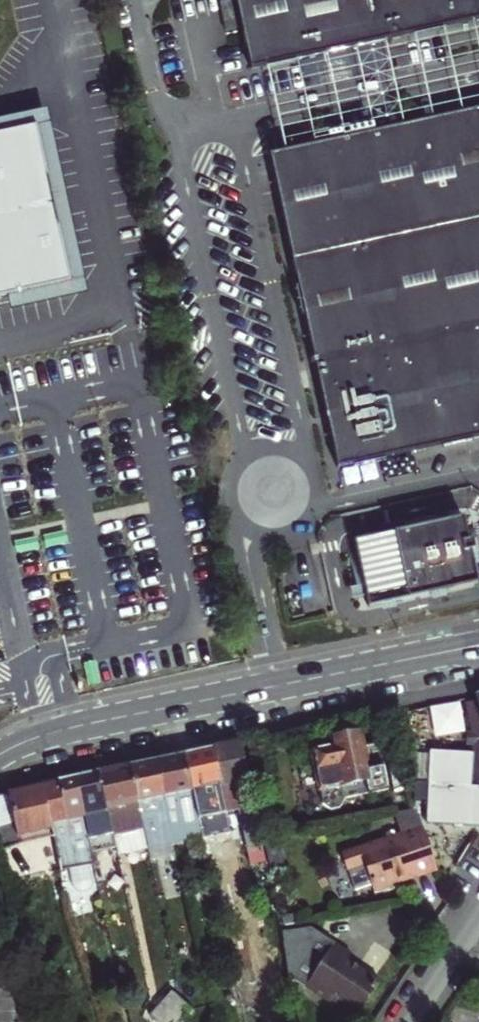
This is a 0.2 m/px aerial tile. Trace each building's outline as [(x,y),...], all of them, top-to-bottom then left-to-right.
[(240,24),(235,0),(219,0),(226,28),(240,24)] [(240,24),(249,64),(478,14),(478,0),(235,0),(240,24)] [(478,177),(478,104),(464,107),(478,177)] [(270,150),(339,463),(478,432),(478,177),(464,107),(270,150)] [(0,133),(0,297),(67,282),(32,126),(0,133)] [(463,512),(355,536),(369,601),(477,577),(473,559),(470,546),(474,545),(472,535),(468,536),(463,512)] [(467,702),(475,736),(474,754),(432,751),(426,826),(478,828),(478,696),(476,697),(477,700),(467,702)] [(461,703),(431,705),(432,735),(462,733),(461,703)] [(390,801),(388,791),(378,744),(364,748),(360,733),(333,739),(334,746),(314,751),(328,814),(337,820),(345,819),(351,809),(390,801)] [(262,847),(241,743),(212,749),(220,787),(221,787),(226,807),(238,804),(241,814),(239,815),(246,849),(262,847)] [(184,755),(203,841),(214,838),(230,836),(220,787),(212,749),(184,755)] [(158,760),(176,845),(203,841),(184,755),(158,760)] [(158,760),(130,766),(148,851),(176,845),(158,760)] [(130,766),(98,773),(115,850),(117,858),(148,851),(130,766)] [(98,773),(80,776),(85,799),(77,801),(90,855),(115,850),(98,773)] [(85,799),(80,776),(57,781),(65,823),(51,826),(51,830),(53,840),(58,871),(93,864),(90,855),(77,801),(85,799)] [(51,830),(51,826),(65,823),(57,781),(9,791),(0,795),(0,846),(12,881),(58,871),(53,840),(51,830)] [(415,810),(392,815),(399,834),(340,854),(345,871),(346,870),(354,892),(370,886),(371,889),(375,888),(380,890),(384,889),(386,885),(407,878),(409,883),(436,874),(415,810)] [(306,986),(307,984),(337,1004),(334,1009),(335,1012),(339,1014),(342,1014),(346,1009),(356,1016),(378,983),(346,962),(353,950),(314,924),(280,932),(289,976),(306,986)] [(160,958),(166,986),(177,983),(171,954),(160,958)] [(166,986),(151,990),(156,1008),(153,1016),(158,1021),(168,1021),(182,1006),(177,983),(166,986)]
